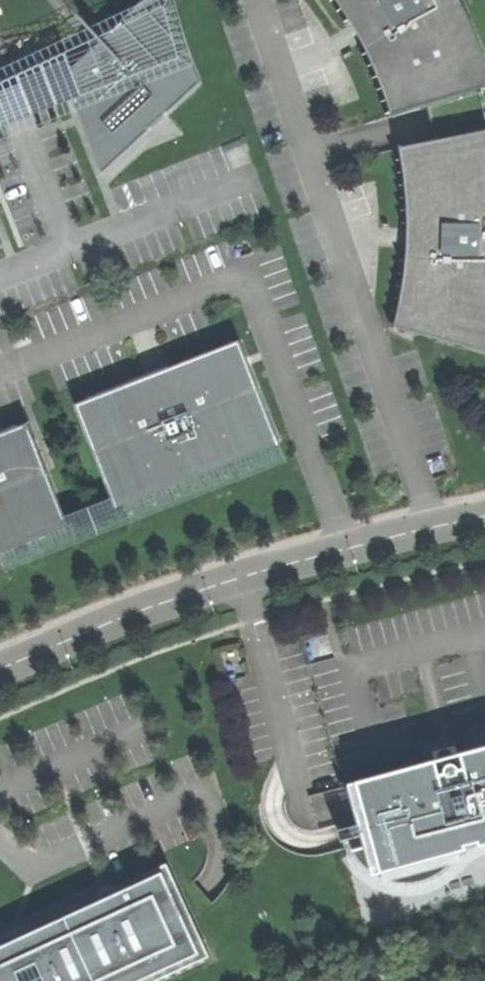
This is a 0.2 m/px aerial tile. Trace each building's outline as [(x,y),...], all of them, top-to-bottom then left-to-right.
[(169,0),(146,0),(66,76),(78,107),(81,115),(80,116),(103,175),(149,132),(149,131),(168,113),(169,114),(201,84),(169,0)] [(345,11),(355,29),(363,43),(372,61),(380,79),(386,95),(393,117),(427,106),(484,89),(484,56),(484,54),(473,25),(465,8),(461,0),(337,0),(345,11)] [(427,106),(435,141),(484,132),(484,89),(427,106)] [(400,146),(404,168),(407,189),(408,212),(409,224),(408,238),(408,252),(406,271),(402,297),(395,328),(407,331),(484,352),(484,132),(435,141),(400,146)] [(158,374),(76,406),(82,422),(89,419),(101,449),(94,452),(113,501),(278,437),(258,387),(251,390),(239,360),(247,357),(241,341),(158,374)] [(66,519),(47,470),(40,473),(28,443),(35,440),(29,424),(0,435),(0,544),(66,519)] [(470,729),(474,745),(476,751),(470,753),(467,741),(446,746),(427,751),(431,764),(351,785),(368,848),(354,852),(359,860),(367,869),(373,873),(379,877),(390,881),(397,883),(405,884),(413,884),(422,882),(431,880),(442,874),(449,868),(454,862),(458,858),(466,852),(474,847),(484,842),(484,725),(470,729)] [(211,957),(168,864),(106,893),(0,941),(0,980),(157,980),(211,957)]
